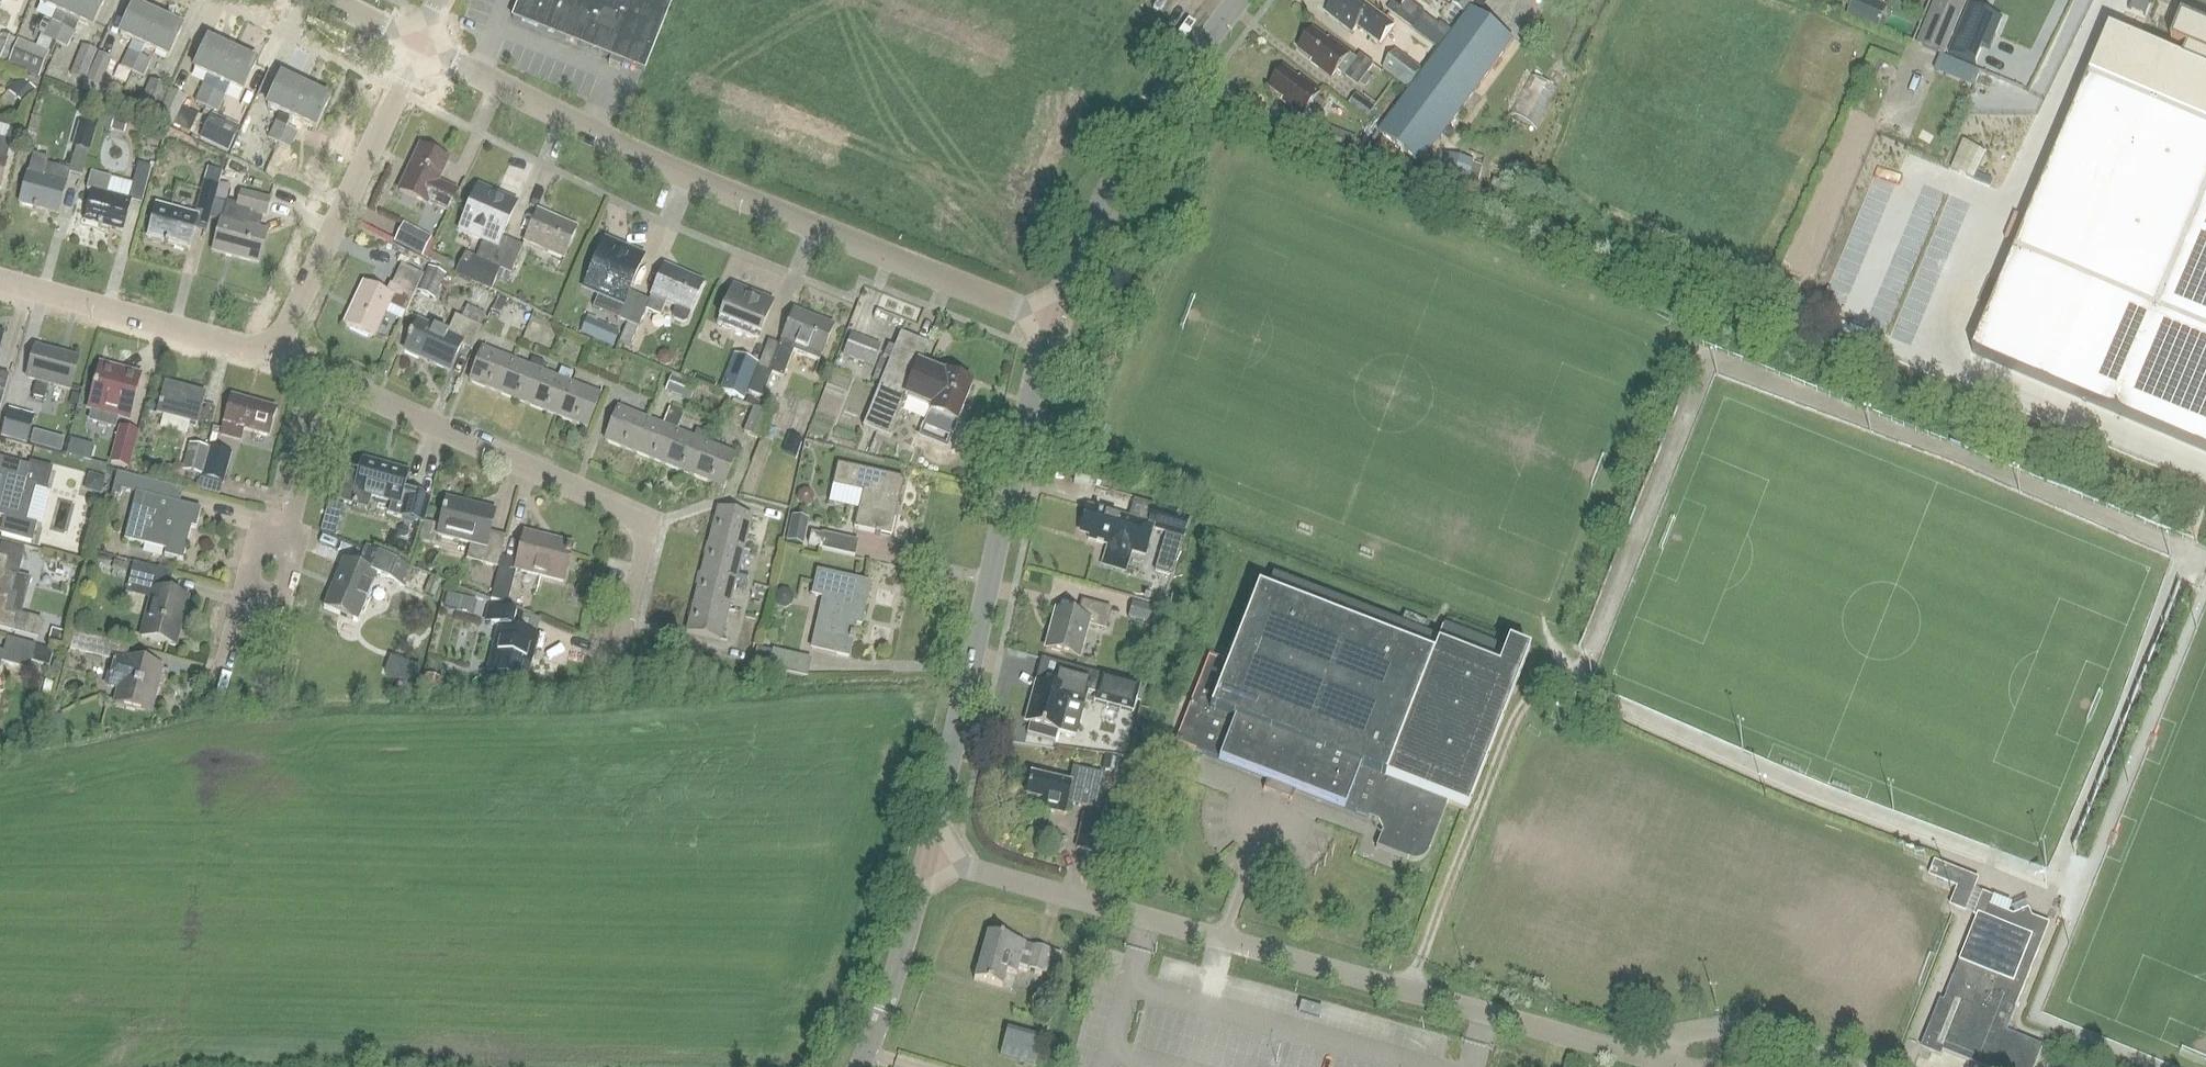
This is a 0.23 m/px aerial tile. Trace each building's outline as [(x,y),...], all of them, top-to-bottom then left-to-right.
[(68,18),(67,17),(76,0),(46,0),(43,6),(55,12),(43,38),(56,44),(68,18)] [(67,17),(68,18),(56,44),(67,49),(78,23),(91,29),(105,0),(76,0),(67,17)] [(512,19),(643,72),(672,0),(519,0),(512,19)] [(1357,0),(1336,0),(1326,12),(1340,23),(1339,24),(1352,35),(1359,26),(1369,34),(1367,36),(1380,46),(1395,26),(1360,0),(1358,0),(1358,1),(1357,0)] [(1412,29),(1425,12),(1408,0),(1389,0),(1393,3),(1388,11),(1412,29)] [(1464,13),(1474,0),(1454,0),(1452,3),(1464,13)] [(1946,56),(1958,29),(1956,28),(1968,0),(1935,0),(1917,43),(1916,46),(1945,57),(1946,56)] [(1847,15),(1859,20),(1864,8),(1852,3),(1847,15)] [(1969,5),(1948,53),(1974,64),(1982,45),(1989,48),(2001,19),(1969,5)] [(139,56),(143,47),(141,46),(154,16),(133,6),(119,36),(132,42),(120,67),(132,73),(139,56)] [(1471,9),(1424,72),(1410,90),(1379,132),(1421,164),(1513,40),(1471,9)] [(168,58),(181,29),(154,16),(141,46),(143,47),(168,58)] [(1972,354),(2205,453),(2205,27),(2182,16),(2171,42),(2187,48),(2182,60),(2110,29),(1972,354)] [(1438,48),(1451,31),(1440,23),(1427,40),(1438,48)] [(1346,75),(1359,85),(1373,66),(1360,56),(1356,60),(1329,39),(1327,41),(1313,30),(1298,50),(1312,61),(1311,63),(1331,79),(1337,71),(1345,77),(1346,75)] [(2,34),(0,37),(0,64),(6,66),(7,66),(15,44),(17,40),(2,34)] [(205,108),(217,82),(231,52),(207,41),(193,71),(206,76),(194,103),(205,108)] [(29,50),(15,44),(7,66),(37,79),(48,53),(31,46),(29,50)] [(96,51),(81,45),(69,75),(84,81),(96,51)] [(1382,69),(1410,90),(1424,72),(1396,50),(1382,69)] [(231,52),(217,82),(205,108),(208,109),(216,112),(217,113),(229,87),(242,93),(256,63),(231,52)] [(111,59),(98,53),(81,91),(94,97),(111,59)] [(151,61),(139,56),(132,73),(143,78),(151,61)] [(1317,97),(1321,92),(1300,77),(1298,79),(1284,68),(1269,88),(1283,99),(1282,101),(1302,116),(1307,110),(1316,116),(1326,103),(1317,97)] [(267,139),(279,144),(304,88),(281,77),(267,107),(279,113),(275,123),(274,123),(267,139)] [(20,79),(11,91),(26,103),(35,91),(20,79)] [(152,119),(165,90),(150,83),(141,104),(137,112),(152,119)] [(281,145),(275,156),(266,173),(267,174),(267,175),(288,186),(298,168),(285,160),(285,161),(297,134),(302,124),(315,130),(329,100),(304,88),(279,144),(281,145)] [(172,129),(186,98),(170,90),(155,121),(172,129)] [(239,128),(211,114),(199,139),(227,152),(239,128)] [(114,118),(111,130),(124,134),(127,122),(114,118)] [(1319,141),(1350,153),(1352,149),(1356,139),(1325,126),(1321,137),(1319,141)] [(246,131),(237,153),(267,166),(276,144),(246,131)] [(180,139),(166,134),(161,149),(175,154),(180,139)] [(7,160),(6,160),(11,142),(0,139),(0,186),(7,160)] [(447,211),(456,191),(437,182),(448,160),(419,146),(398,191),(426,204),(427,202),(447,211)] [(81,177),(88,152),(75,148),(68,173),(81,177)] [(27,173),(19,204),(57,214),(66,184),(43,178),(46,165),(42,159),(32,156),(27,173)] [(1450,156),(1446,171),(1464,176),(1468,163),(1468,161),(1450,156)] [(150,167),(137,164),(129,196),(142,199),(150,167)] [(207,167),(203,182),(218,186),(222,172),(207,167)] [(1992,178),(1976,171),(1973,178),(1989,185),(1992,178)] [(83,221),(122,232),(130,201),(106,195),(111,179),(90,173),(86,190),(91,191),(83,221)] [(194,227),(206,231),(218,186),(203,182),(194,216),(197,217),(194,227)] [(464,254),(456,274),(471,281),(490,289),(495,280),(499,269),(512,242),(510,242),(501,238),(504,233),(516,203),(477,186),(464,215),(462,221),(458,230),(483,241),(476,259),(464,254)] [(257,264),(266,233),(258,230),(262,216),(265,217),(269,201),(241,193),(237,208),(227,206),(228,204),(227,203),(222,221),(221,220),(213,252),(257,264)] [(147,238),(188,249),(194,227),(197,217),(194,216),(156,206),(147,238)] [(524,241),(563,258),(576,229),(537,212),(524,241)] [(392,243),(421,258),(431,238),(422,233),(419,238),(400,229),(392,243)] [(616,319),(627,323),(627,324),(638,297),(628,292),(643,258),(603,241),(583,288),(622,305),(616,319)] [(512,242),(499,269),(510,274),(522,247),(512,242)] [(363,284),(344,323),(374,338),(389,306),(405,314),(423,276),(401,265),(387,295),(363,284)] [(676,306),(672,316),(673,320),(682,323),(686,322),(703,283),(663,266),(648,301),(638,297),(627,324),(627,323),(621,336),(619,343),(629,347),(632,340),(645,310),(660,316),(666,302),(676,306)] [(432,298),(443,275),(428,268),(417,292),(432,298)] [(757,340),(760,332),(772,302),(732,286),(717,324),(757,340)] [(506,301),(498,298),(492,310),(500,313),(506,301)] [(833,326),(793,310),(779,345),(768,341),(757,368),(782,378),(793,351),(819,362),(833,326)] [(417,321),(403,351),(448,372),(460,346),(471,351),(481,328),(455,316),(446,335),(417,321)] [(586,318),(580,333),(613,348),(620,332),(586,318)] [(842,355),(871,366),(880,346),(851,334),(842,355)] [(900,334),(862,427),(889,438),(905,399),(930,409),(925,423),(952,433),(972,384),(945,373),(944,375),(919,365),(927,345),(900,334)] [(470,382),(494,392),(510,353),(487,343),(470,382)] [(69,390),(78,359),(35,347),(26,379),(37,382),(33,396),(44,399),(48,384),(69,390)] [(534,363),(510,353),(494,392),(517,402),(534,363)] [(722,392),(743,401),(757,365),(736,356),(722,392)] [(534,363),(517,402),(540,412),(557,372),(534,363)] [(99,365),(87,413),(127,423),(140,376),(99,365)] [(771,374),(757,368),(747,393),(761,398),(771,374)] [(563,421),(580,382),(557,372),(540,412),(563,421)] [(8,376),(0,373),(0,405),(8,376)] [(671,378),(665,392),(690,401),(695,388),(671,378)] [(164,382),(156,414),(163,416),(160,427),(185,434),(188,423),(197,425),(205,393),(164,382)] [(563,421),(587,431),(604,392),(580,382),(563,421)] [(72,393),(69,403),(77,405),(80,395),(72,393)] [(223,424),(220,435),(239,440),(243,429),(268,437),(275,409),(231,396),(223,424)] [(605,439),(629,449),(646,410),(622,400),(605,439)] [(743,433),(760,440),(770,415),(753,408),(743,433)] [(7,414),(0,437),(22,444),(26,445),(33,415),(9,409),(7,414)] [(69,448),(78,413),(62,409),(54,444),(69,448)] [(646,410),(629,449),(652,459),(669,420),(646,410)] [(675,469),(692,429),(669,420),(652,459),(675,469)] [(128,469),(138,433),(118,427),(107,464),(128,469)] [(675,469),(698,478),(715,439),(692,429),(675,469)] [(790,435),(784,453),(796,457),(803,439),(790,435)] [(698,478),(722,488),(739,449),(715,439),(698,478)] [(200,475),(207,448),(188,444),(181,470),(200,475)] [(4,479),(0,492),(0,517),(4,517),(0,531),(0,534),(31,542),(36,525),(26,522),(35,488),(45,490),(51,469),(30,463),(29,467),(0,459),(0,478),(4,479)] [(422,524),(429,499),(403,492),(408,473),(362,460),(358,476),(347,473),(339,501),(343,502),(367,509),(371,496),(392,502),(389,515),(422,524)] [(201,475),(223,482),(227,468),(205,461),(201,475)] [(837,464),(832,486),(862,492),(854,528),(891,536),(903,479),(837,464)] [(152,497),(155,482),(116,472),(111,494),(118,495),(120,489),(135,493),(124,540),(165,550),(164,556),(182,561),(191,528),(195,529),(200,509),(152,497)] [(88,475),(84,493),(101,497),(105,479),(88,475)] [(329,498),(325,510),(327,511),(340,514),(343,502),(339,501),(331,499),(329,498)] [(504,536),(489,532),(494,511),(446,499),(437,536),(470,544),(466,560),(497,568),(504,536)] [(751,519),(710,509),(703,534),(745,544),(751,519)] [(1154,509),(1149,525),(1148,528),(1152,529),(1168,534),(1182,538),(1184,531),(1187,518),(1154,509)] [(1113,517),(1086,510),(1081,530),(1089,533),(1088,539),(1110,545),(1105,562),(1103,562),(1103,563),(1125,569),(1126,568),(1124,568),(1129,551),(1145,555),(1152,529),(1148,528),(1149,525),(1114,515),(1113,517)] [(809,520),(791,516),(786,542),(803,545),(809,520)] [(435,524),(432,524),(426,522),(419,544),(429,547),(435,526),(435,524)] [(854,557),(858,541),(822,533),(822,535),(810,532),(808,544),(819,546),(818,549),(854,557)] [(507,604),(511,587),(515,570),(562,582),(571,545),(524,534),(517,562),(501,558),(491,600),(507,604)] [(703,534),(697,558),(739,569),(745,544),(703,534)] [(1168,534),(1162,552),(1176,556),(1182,538),(1168,534)] [(37,639),(41,621),(20,615),(30,579),(17,576),(23,551),(1,545),(0,550),(0,629),(37,639)] [(343,560),(323,608),(356,622),(376,575),(404,587),(411,569),(364,549),(357,566),(343,560)] [(697,558),(691,583),(733,593),(739,569),(697,558)] [(133,563),(125,593),(151,600),(141,637),(175,645),(187,599),(167,594),(173,573),(133,563)] [(863,612),(869,584),(817,572),(812,595),(823,597),(811,649),(847,657),(858,611),(863,612)] [(432,597),(440,580),(429,576),(422,593),(432,597)] [(1208,657),(1174,743),(1269,780),(1265,790),(1269,792),(1290,800),(1294,790),(1377,822),(1382,832),(1375,848),(1408,861),(1414,862),(1421,860),(1426,857),(1429,851),(1448,803),(1467,811),(1529,652),(1507,643),(1504,650),(1443,626),(1438,640),(1272,576),(1265,593),(1258,590),(1257,589),(1228,665),(1208,657)] [(727,617),(733,593),(691,583),(685,607),(727,617)] [(456,611),(460,597),(446,594),(443,608),(456,611)] [(1111,609),(1081,601),(1077,616),(1056,611),(1046,650),(1078,659),(1087,625),(1105,630),(1111,609)] [(1127,619),(1153,626),(1158,609),(1132,602),(1127,619)] [(524,682),(533,649),(541,651),(544,636),(519,630),(523,616),(489,607),(485,622),(499,626),(498,626),(499,626),(488,671),(479,669),(479,670),(524,682)] [(727,617),(685,607),(679,631),(721,641),(727,617)] [(66,634),(52,630),(48,644),(62,647),(66,634)] [(109,657),(112,643),(73,633),(69,647),(109,657)] [(1,662),(28,669),(30,662),(49,667),(53,652),(12,640),(8,653),(0,651),(0,666),(1,662)] [(753,662),(752,666),(754,666),(768,669),(772,650),(756,647),(753,662)] [(768,669),(807,678),(811,658),(772,650),(768,669)] [(107,700),(107,701),(158,714),(158,713),(150,710),(160,670),(168,672),(169,671),(114,657),(108,682),(111,687),(119,689),(115,702),(107,700)] [(1054,740),(1057,731),(1075,736),(1087,692),(1096,695),(1094,702),(1132,713),(1139,688),(1101,678),(1099,684),(1058,673),(1054,688),(1036,684),(1026,723),(1030,724),(1027,733),(1027,734),(1054,742),(1055,741),(1054,740)] [(425,675),(420,693),(436,697),(441,679),(425,675)] [(1597,720),(1584,714),(1578,726),(1590,733),(1597,720)] [(1030,776),(1026,797),(1042,801),(1040,809),(1064,815),(1066,803),(1095,810),(1103,775),(1072,768),(1071,770),(1072,770),(1069,785),(1030,776)] [(1102,819),(1081,815),(1074,850),(1095,854),(1102,819)] [(1929,876),(1958,888),(1950,906),(1966,912),(1976,886),(1962,880),(1965,874),(1935,862),(1929,876)] [(1940,1000),(1921,1048),(1941,1056),(1943,1051),(1983,1066),(2034,1066),(2042,1047),(2006,1032),(2049,924),(2032,918),(2029,910),(2015,916),(2014,916),(1990,907),(1994,898),(1983,893),(1974,916),(1978,917),(1946,997),(1948,997),(1946,1003),(1940,1000)] [(1055,977),(1062,954),(1035,947),(1025,944),(987,933),(973,980),(1002,988),(1007,972),(1016,975),(1019,967),(1055,977)] [(998,1056),(1034,1066),(1040,1043),(1005,1033),(998,1056)]
